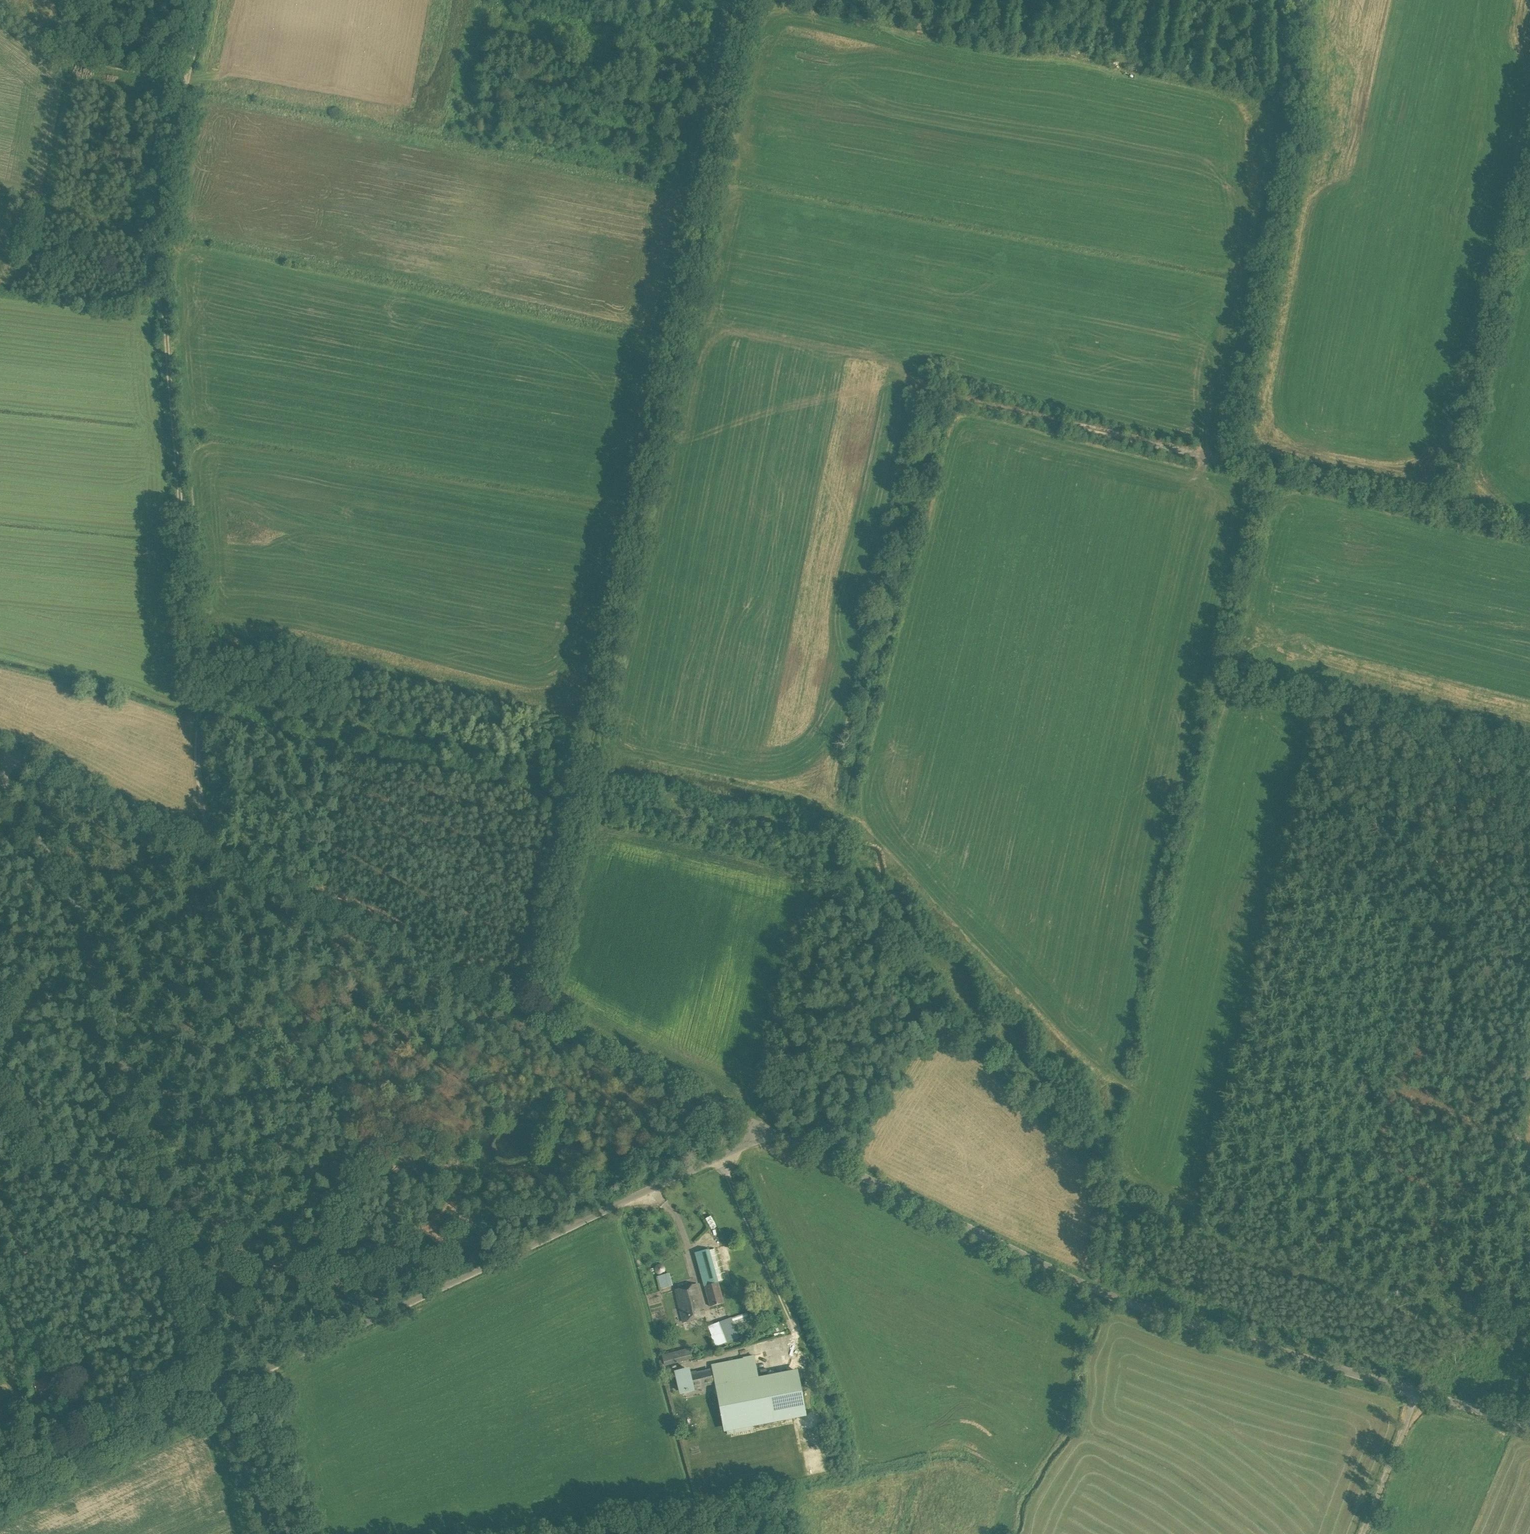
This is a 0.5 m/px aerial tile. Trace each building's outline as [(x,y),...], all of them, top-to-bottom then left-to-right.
[(734,1159),(746,1153),(743,1148),(731,1154),(734,1159)] [(711,1230),(716,1227),(710,1216),(705,1219),(711,1230)] [(695,1254),(704,1286),(710,1310),(725,1306),(719,1282),(718,1282),(708,1251),(695,1254)] [(655,1270),(655,1272),(657,1274),(659,1274),(660,1274),(662,1274),(663,1273),(664,1271),(665,1269),(663,1266),(661,1265),(659,1265),(656,1266),(655,1268),(655,1270)] [(657,1278),(660,1290),(671,1287),(667,1275),(657,1278)] [(675,1291),(683,1322),(705,1316),(697,1285),(675,1291)] [(710,1327),(716,1345),(739,1337),(736,1328),(749,1324),(745,1314),(710,1327)] [(668,1355),(670,1363),(691,1358),(689,1349),(668,1355)] [(712,1364),(725,1426),(804,1411),(796,1370),(756,1378),(752,1357),(712,1364)] [(693,1388),(689,1375),(688,1370),(673,1374),(678,1392),(693,1388)] [(689,1375),(693,1388),(714,1383),(711,1370),(689,1375)] [(757,1436),(767,1436),(767,1425),(757,1425),(757,1436)] [(715,1438),(716,1449),(711,1449),(711,1454),(720,1454),(719,1438),(715,1438)] [(1492,1456),(1497,1449),(1493,1446),(1488,1453),(1492,1456)]
